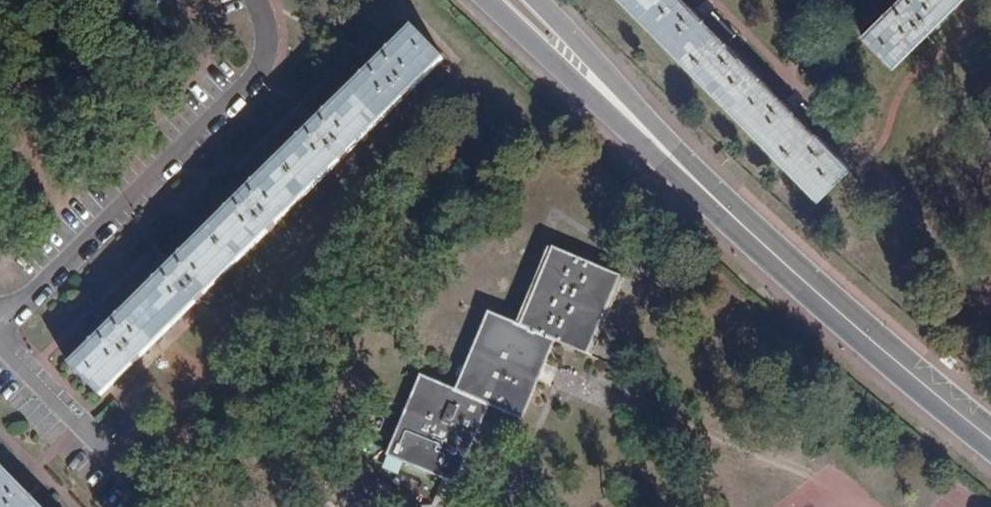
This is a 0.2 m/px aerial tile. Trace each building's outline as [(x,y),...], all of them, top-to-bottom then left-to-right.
[(819,200),(850,169),(817,134),(825,126),(801,102),(792,109),(727,42),(734,34),(711,11),(703,19),(685,0),(623,0),(819,200)] [(892,5),(862,34),(893,66),(960,0),(887,0),(892,5)] [(68,363),(99,394),(441,59),(411,28),(68,363)] [(586,354),(617,279),(553,250),(520,328),(489,314),(456,391),(421,377),(388,455),(454,483),(487,404),(520,418),(553,341),(586,354)] [(0,468),(0,506),(38,506),(0,468)]
